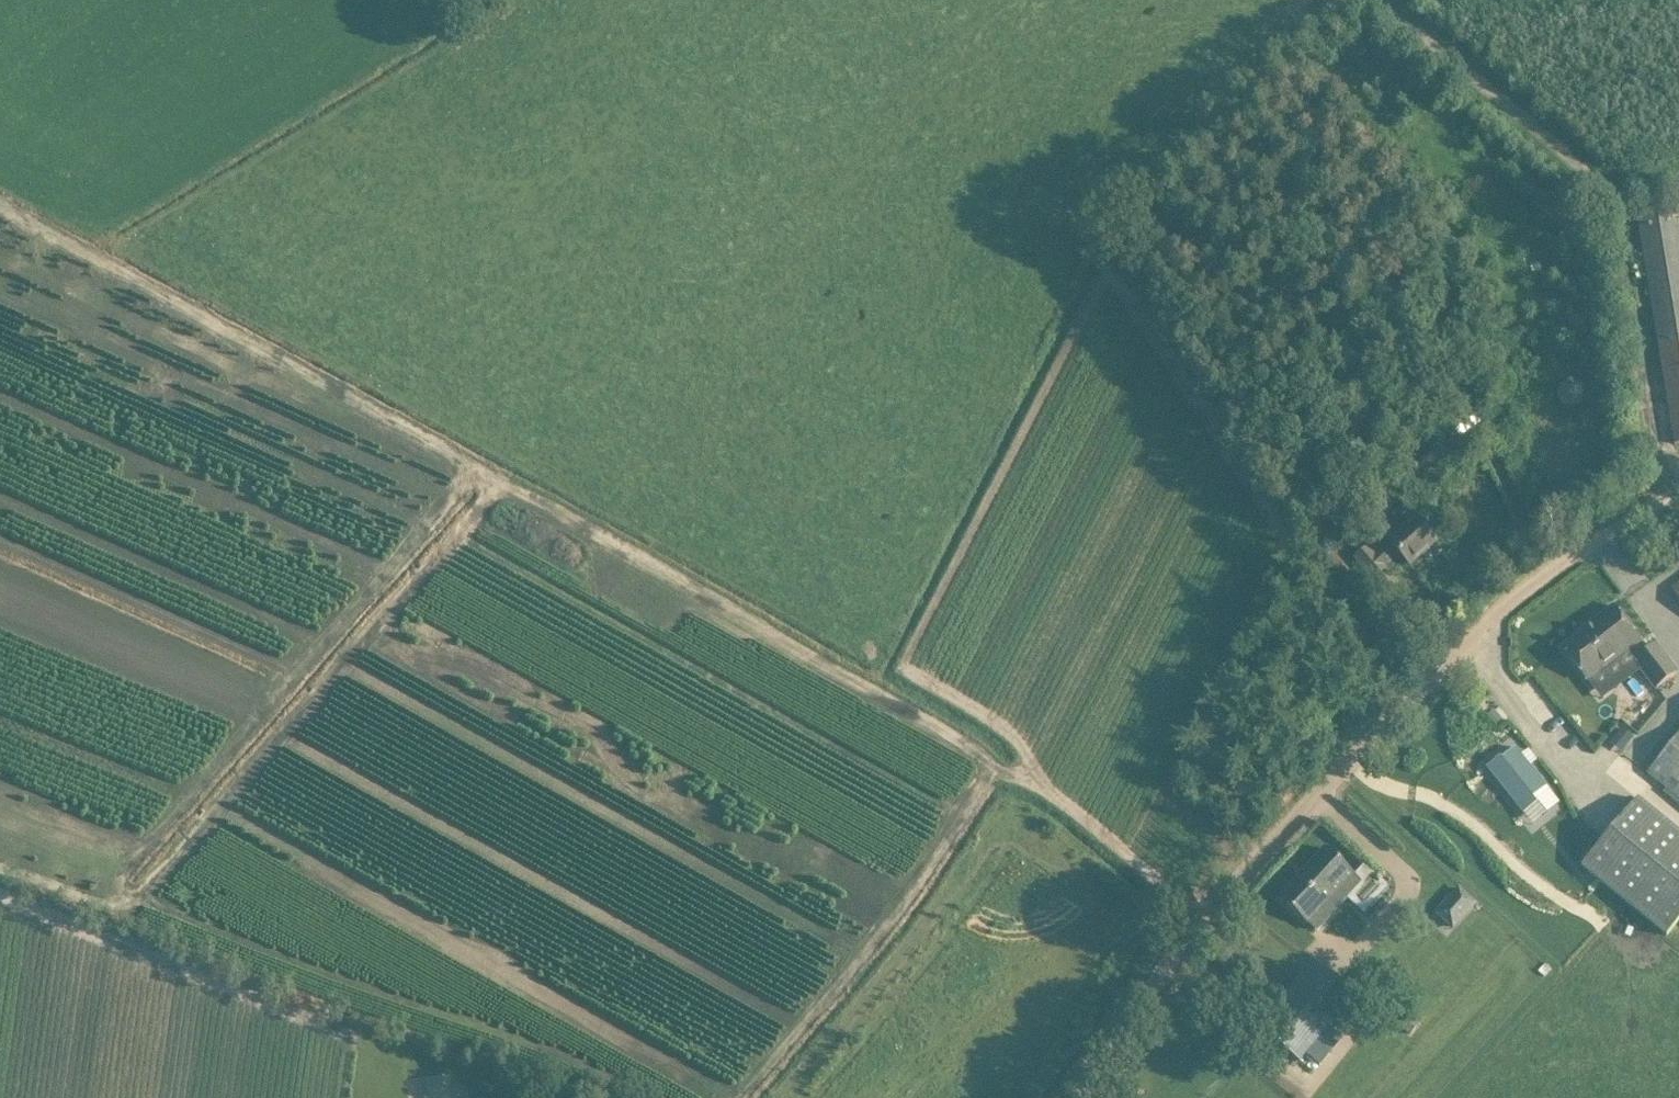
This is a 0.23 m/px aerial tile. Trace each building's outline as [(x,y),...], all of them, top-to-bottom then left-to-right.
[(1678,444),(1678,217),(1641,223),(1675,444),(1678,444)] [(1372,431),(1355,435),(1360,449),(1376,445),(1372,431)] [(1416,518),(1400,533),(1389,542),(1390,542),(1375,554),(1369,547),(1356,559),(1374,579),(1387,568),(1386,567),(1400,554),(1410,566),(1437,543),(1416,518)] [(1562,648),(1575,665),(1587,680),(1603,668),(1604,670),(1641,642),(1614,607),(1591,624),(1592,626),(1585,632),(1583,630),(1582,631),(1583,632),(1562,648)] [(1677,672),(1656,645),(1635,661),(1656,688),(1677,672)] [(1623,729),(1615,739),(1625,747),(1633,737),(1623,729)] [(1648,771),(1667,788),(1664,793),(1678,805),(1678,734),(1648,771)] [(1500,757),(1486,768),(1523,814),(1537,803),(1533,798),(1547,787),(1516,748),(1502,759),(1500,757)] [(1678,921),(1678,832),(1637,798),(1584,866),(1667,935),(1678,921)] [(1326,849),(1279,899),(1307,925),(1316,933),(1347,900),(1363,915),(1389,887),(1366,866),(1356,877),(1326,849)] [(1460,889),(1437,913),(1453,928),(1475,904),(1460,889)] [(1314,961),(1259,1029),(1300,1062),(1355,994),(1314,961)] [(1408,1013),(1399,1025),(1411,1034),(1419,1022),(1408,1013)]
